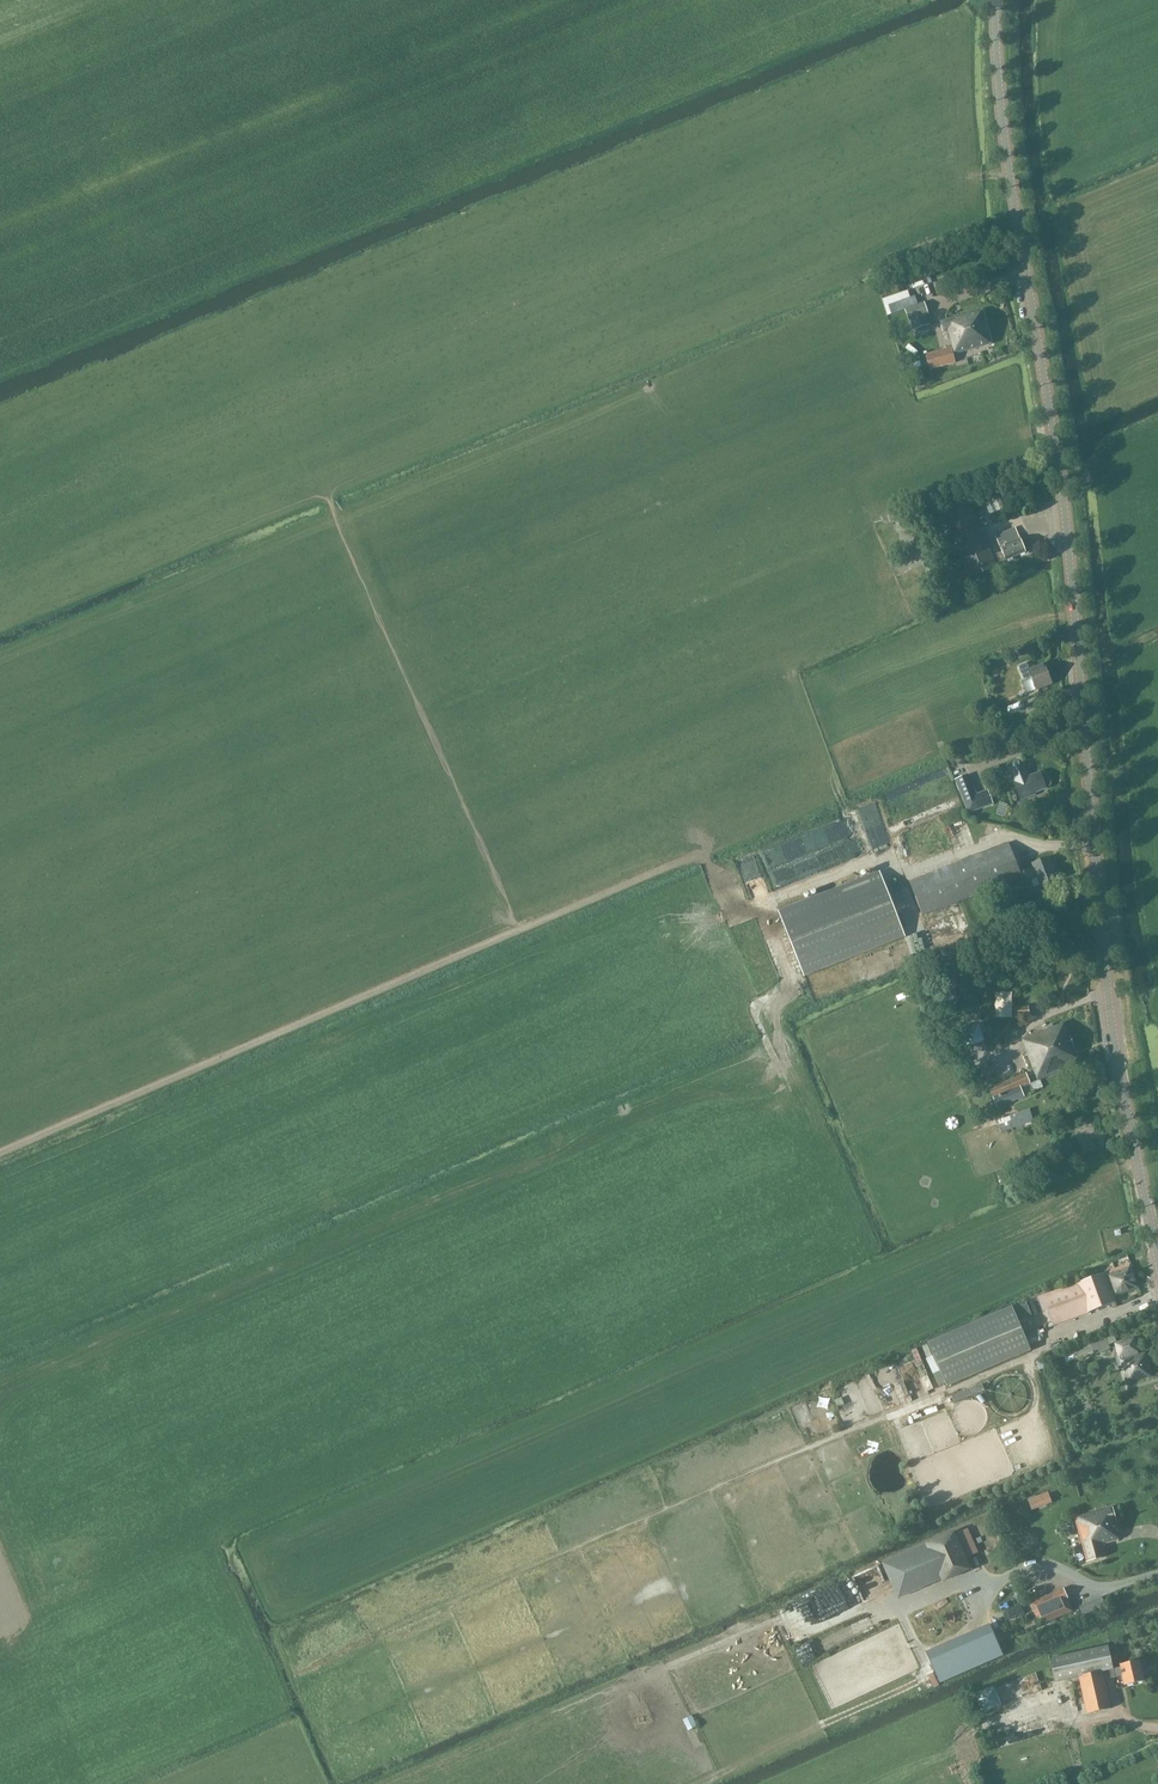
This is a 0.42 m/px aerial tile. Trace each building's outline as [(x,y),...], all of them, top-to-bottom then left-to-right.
[(908,309),(910,316),(930,311),(927,299),(917,302),(915,296),(888,305),(891,315),(908,309)] [(937,315),(941,305),(936,303),(932,313),(937,315)] [(954,354),(992,344),(983,310),(939,320),(943,334),(949,332),(954,354)] [(930,370),(956,363),(952,347),(926,354),(930,370)] [(993,496),(980,497),(981,511),(994,510),(993,496)] [(952,537),(979,526),(967,498),(936,511),(947,539),(952,537)] [(979,526),(952,537),(970,579),(997,568),(979,526)] [(1002,552),(993,555),(997,566),(1027,553),(1021,539),(1015,527),(995,535),(1002,552)] [(1024,681),(1030,679),(1035,692),(1053,684),(1044,664),(1029,670),(1026,663),(1018,666),(1024,681)] [(1024,709),(1021,700),(1008,705),(1011,714),(1024,709)] [(1027,718),(1025,711),(1011,716),(1014,723),(1027,718)] [(1041,772),(1029,776),(1025,764),(1009,770),(1013,782),(1020,800),(1036,794),(1035,792),(1047,788),(1050,787),(1051,784),(1049,778),(1046,777),(1043,778),(1041,772)] [(954,780),(968,814),(993,804),(987,790),(977,794),(969,774),(954,780)] [(1020,872),(1009,843),(910,881),(923,916),(1022,877),(1024,883),(1037,877),(1040,887),(1057,881),(1051,866),(1053,865),(1050,857),(1032,864),(1033,867),(1020,872)] [(804,976),(905,936),(880,872),(779,911),(804,976)] [(745,973),(760,969),(756,954),(740,958),(745,973)] [(796,985),(780,990),(785,1005),(801,1000),(796,985)] [(1017,1017),(1030,1016),(1029,1007),(1016,1009),(1017,1017)] [(1038,1082),(1040,1081),(1081,1064),(1065,1023),(1054,1028),(1053,1025),(1047,1027),(1048,1030),(1024,1040),(1028,1050),(1025,1051),(1037,1081),(1038,1082)] [(1031,1084),(1031,1083),(1027,1073),(989,1088),(997,1108),(1025,1097),(1021,1088),(1030,1084),(1031,1084)] [(1043,1087),(1040,1081),(1038,1082),(1037,1081),(1031,1083),(1031,1084),(1030,1084),(1033,1091),(1043,1087)] [(998,1121),(1001,1133),(1025,1124),(1026,1127),(1034,1124),(1033,1122),(1032,1118),(1029,1109),(998,1121)] [(1130,1264),(1106,1273),(1043,1295),(1053,1323),(1088,1311),(1088,1312),(1116,1303),(1114,1298),(1140,1288),(1132,1267),(1132,1268),(1130,1264)] [(1013,1307),(931,1341),(949,1385),(1032,1350),(1013,1307)] [(1071,1352),(1076,1362),(1094,1354),(1095,1355),(1100,1352),(1102,1355),(1109,1352),(1108,1349),(1110,1348),(1109,1345),(1116,1341),(1113,1334),(1071,1352)] [(1127,1384),(1154,1377),(1147,1352),(1140,1354),(1135,1337),(1115,1344),(1118,1356),(1116,1357),(1119,1367),(1122,1366),(1127,1384)] [(1055,1352),(1060,1361),(1068,1356),(1064,1348),(1055,1352)] [(899,1365),(904,1377),(919,1371),(914,1359),(899,1365)] [(904,1381),(896,1383),(902,1398),(909,1396),(904,1381)] [(855,1411),(844,1385),(837,1388),(849,1414),(855,1411)] [(967,1390),(969,1396),(982,1390),(979,1385),(967,1390)] [(1113,1507),(1075,1518),(1087,1562),(1089,1561),(1103,1557),(1100,1545),(1118,1540),(1116,1531),(1118,1531),(1116,1522),(1117,1522),(1113,1507)] [(954,1532),(927,1544),(942,1579),(943,1582),(970,1569),(966,1559),(978,1553),(967,1529),(955,1534),(954,1532)] [(1064,1588),(1029,1603),(1034,1615),(1035,1616),(1038,1625),(1039,1625),(1072,1611),(1067,1600),(1068,1599),(1064,1588)] [(1023,1632),(996,1641),(998,1649),(1026,1639),(1023,1632)] [(1055,1682),(1079,1677),(1087,1714),(1112,1708),(1106,1680),(1122,1676),(1124,1685),(1145,1681),(1141,1660),(1120,1665),(1121,1667),(1113,1669),(1108,1646),(1050,1659),(1055,1682)] [(945,1660),(950,1673),(958,1670),(954,1658),(945,1660)] [(937,1679),(947,1676),(946,1670),(936,1673),(937,1679)] [(977,1691),(983,1710),(1000,1705),(995,1686),(977,1691)] [(1044,1700),(1041,1690),(1035,1692),(1038,1702),(1044,1700)] [(636,1709),(642,1725),(652,1721),(647,1705),(636,1709)] [(687,1730),(697,1726),(691,1714),(682,1718),(687,1730)]
